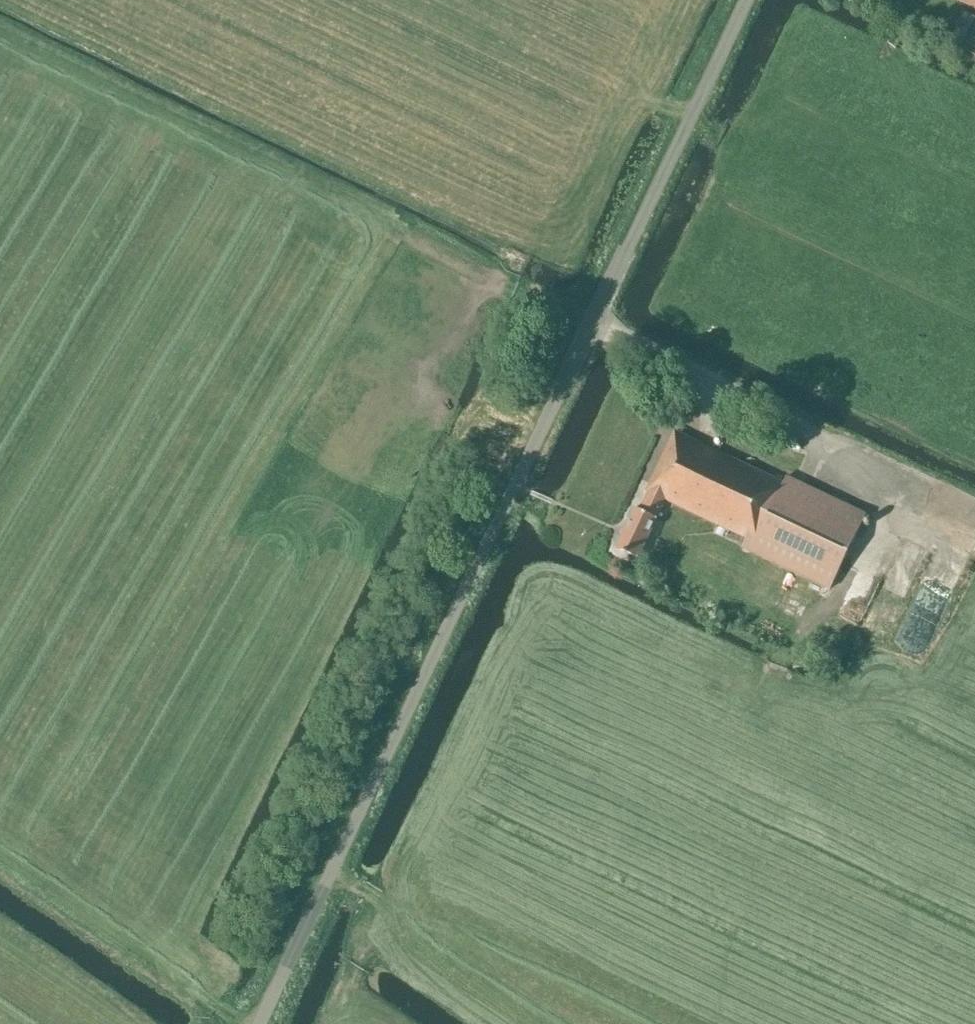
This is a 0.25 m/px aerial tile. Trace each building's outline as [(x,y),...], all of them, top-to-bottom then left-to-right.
[(666,500),(747,538),(743,547),(811,579),(831,588),(866,514),(786,476),(783,482),(675,431),(647,492),(649,493),(666,500)] [(657,518),(666,500),(649,493),(641,510),(636,507),(617,548),(639,558),(658,518),(657,518)]
